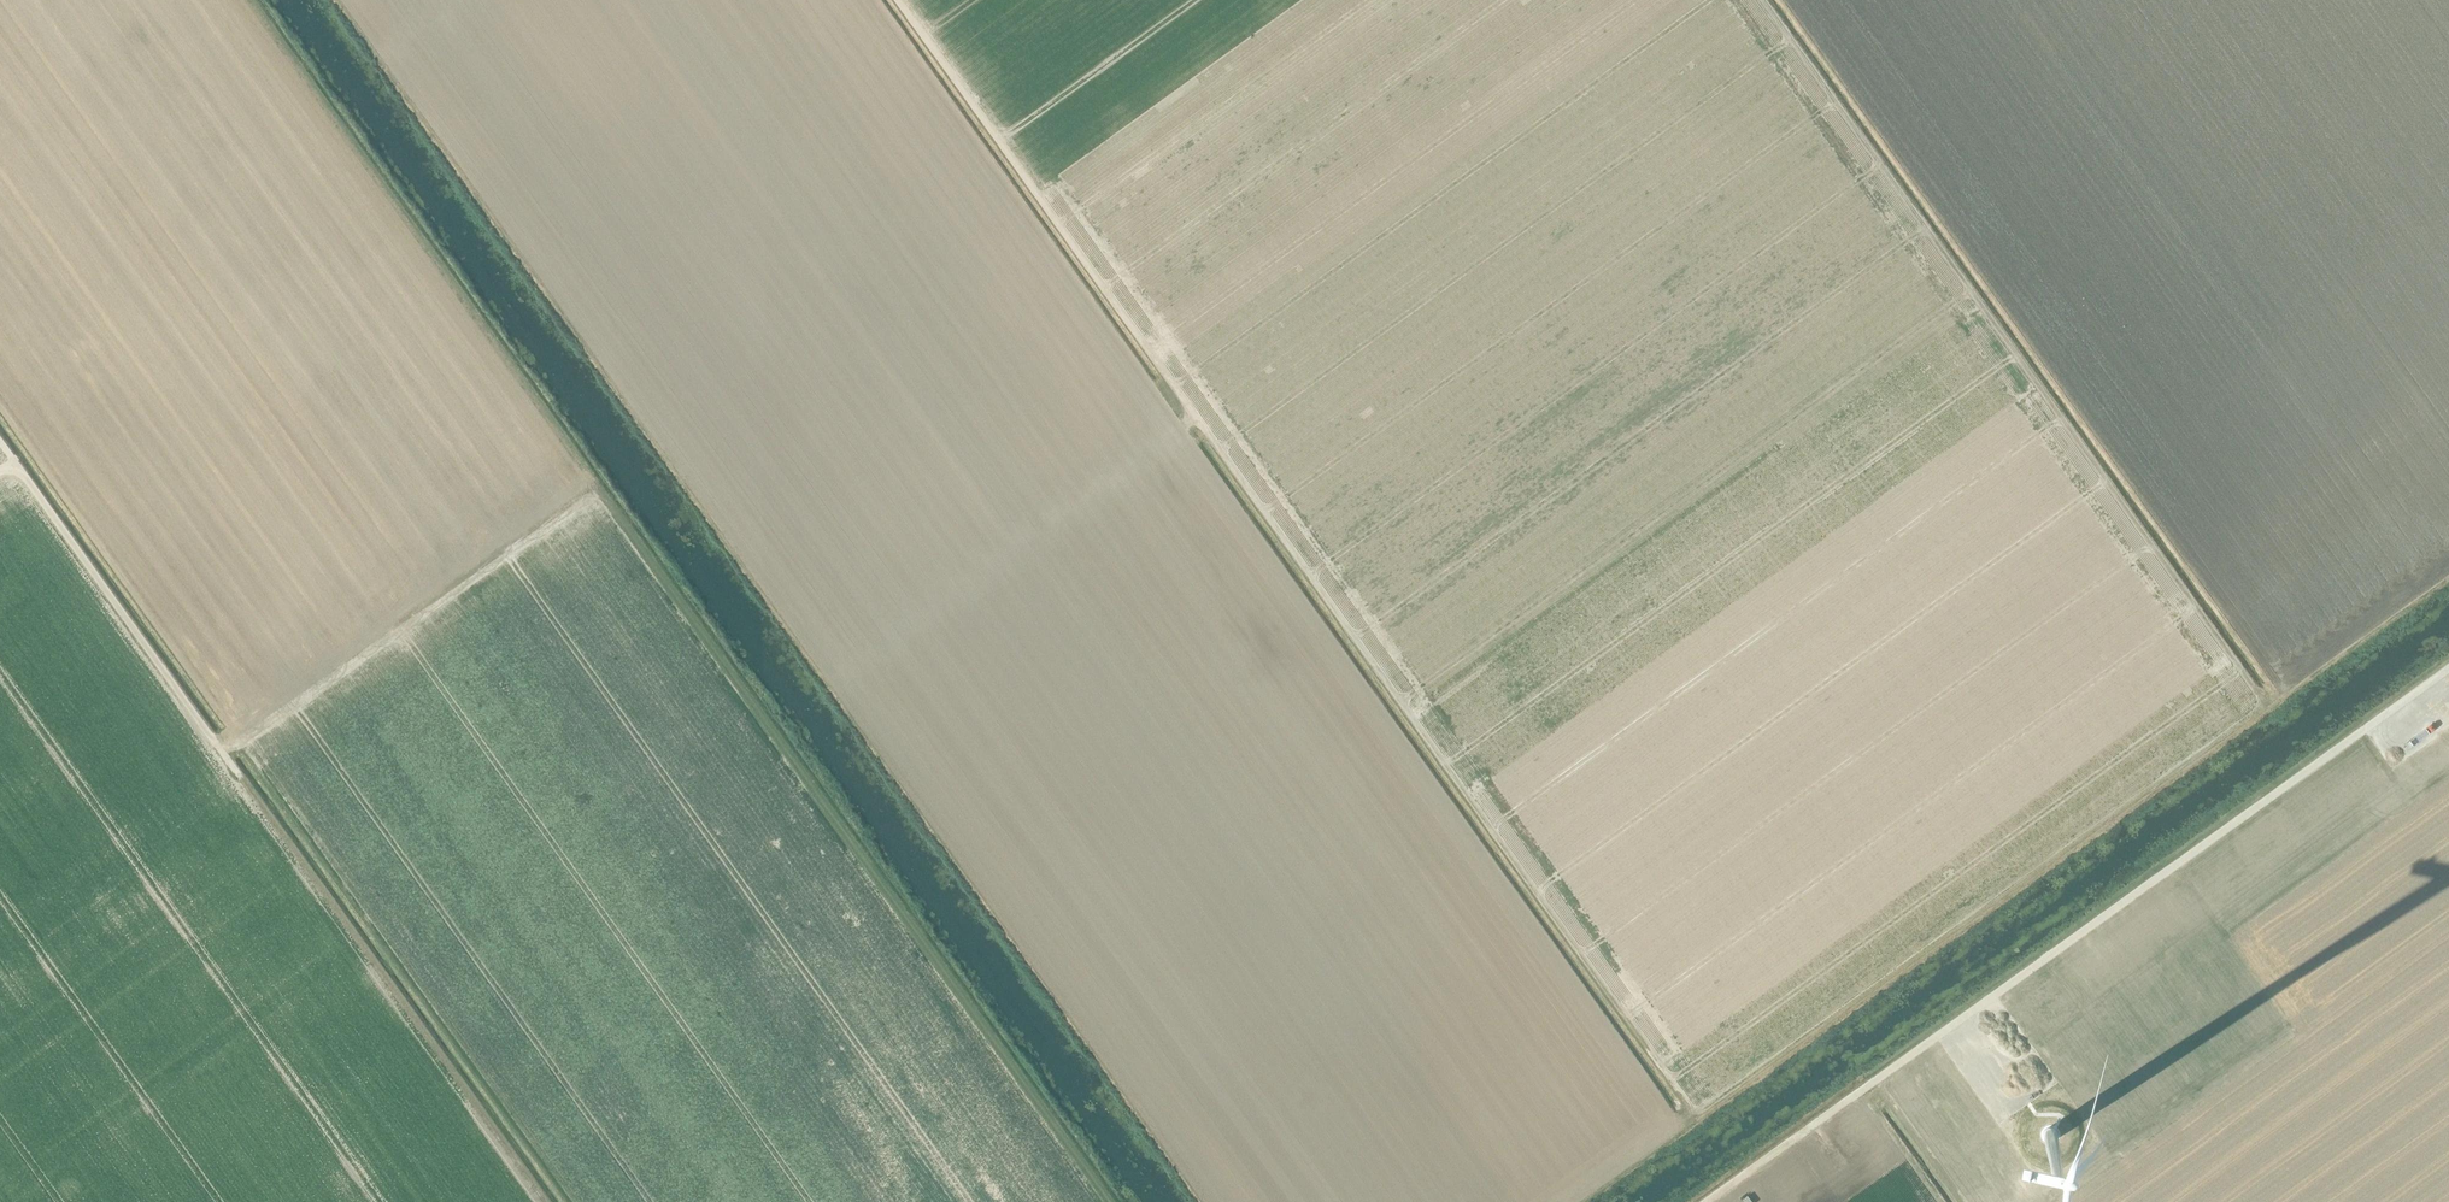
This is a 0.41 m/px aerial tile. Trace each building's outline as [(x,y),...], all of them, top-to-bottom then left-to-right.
[(2039,1133),(2039,1135),(2039,1137),(2039,1138),(2040,1139),(2040,1141),(2041,1142),(2042,1143),(2043,1144),(2044,1145),(2046,1146),(2047,1146),(2049,1147),(2050,1147),(2052,1147),(2053,1147),(2055,1146),(2056,1146),(2057,1145),(2058,1144),(2060,1143),(2061,1142),(2061,1141),(2062,1139),(2062,1138),(2063,1136),(2063,1135),(2063,1133),(2062,1132),(2062,1131),(2061,1129),(2061,1128),(2060,1127),(2058,1126),(2057,1125),(2056,1124),(2055,1124),(2053,1123),(2052,1123),(2050,1123),(2049,1123),(2047,1124),(2046,1124),(2044,1125),(2043,1126),(2042,1127),(2041,1128),(2040,1129),(2040,1131),(2039,1132),(2039,1133)]
